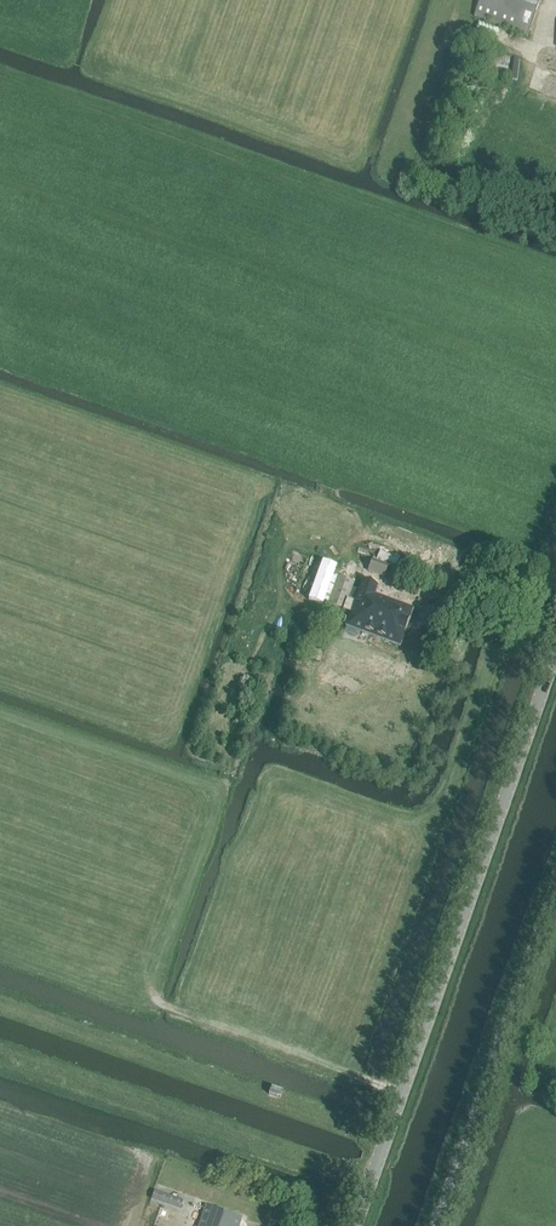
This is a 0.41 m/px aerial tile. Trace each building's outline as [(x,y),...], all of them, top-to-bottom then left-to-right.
[(529,35),(541,0),(481,0),(475,16),(529,35)] [(484,72),(507,78),(511,58),(493,52),(490,65),(486,63),(484,72)] [(368,572),(384,577),(388,565),(373,559),(368,572)] [(336,567),(322,562),(307,603),(321,608),(336,567)] [(328,604),(345,610),(355,582),(338,576),(328,604)] [(377,586),(363,580),(346,626),(399,646),(400,647),(400,646),(410,619),(408,619),(409,618),(408,618),(410,611),(411,611),(412,609),(412,608),(411,608),(374,595),(377,586)] [(269,1095),(279,1099),(282,1091),(271,1088),(269,1095)] [(242,1219),(261,1225),(265,1225),(273,1204),(163,1166),(154,1190),(205,1207),(198,1225),(239,1225),(242,1219)] [(152,1198),(180,1208),(183,1201),(154,1191),(152,1198)]
